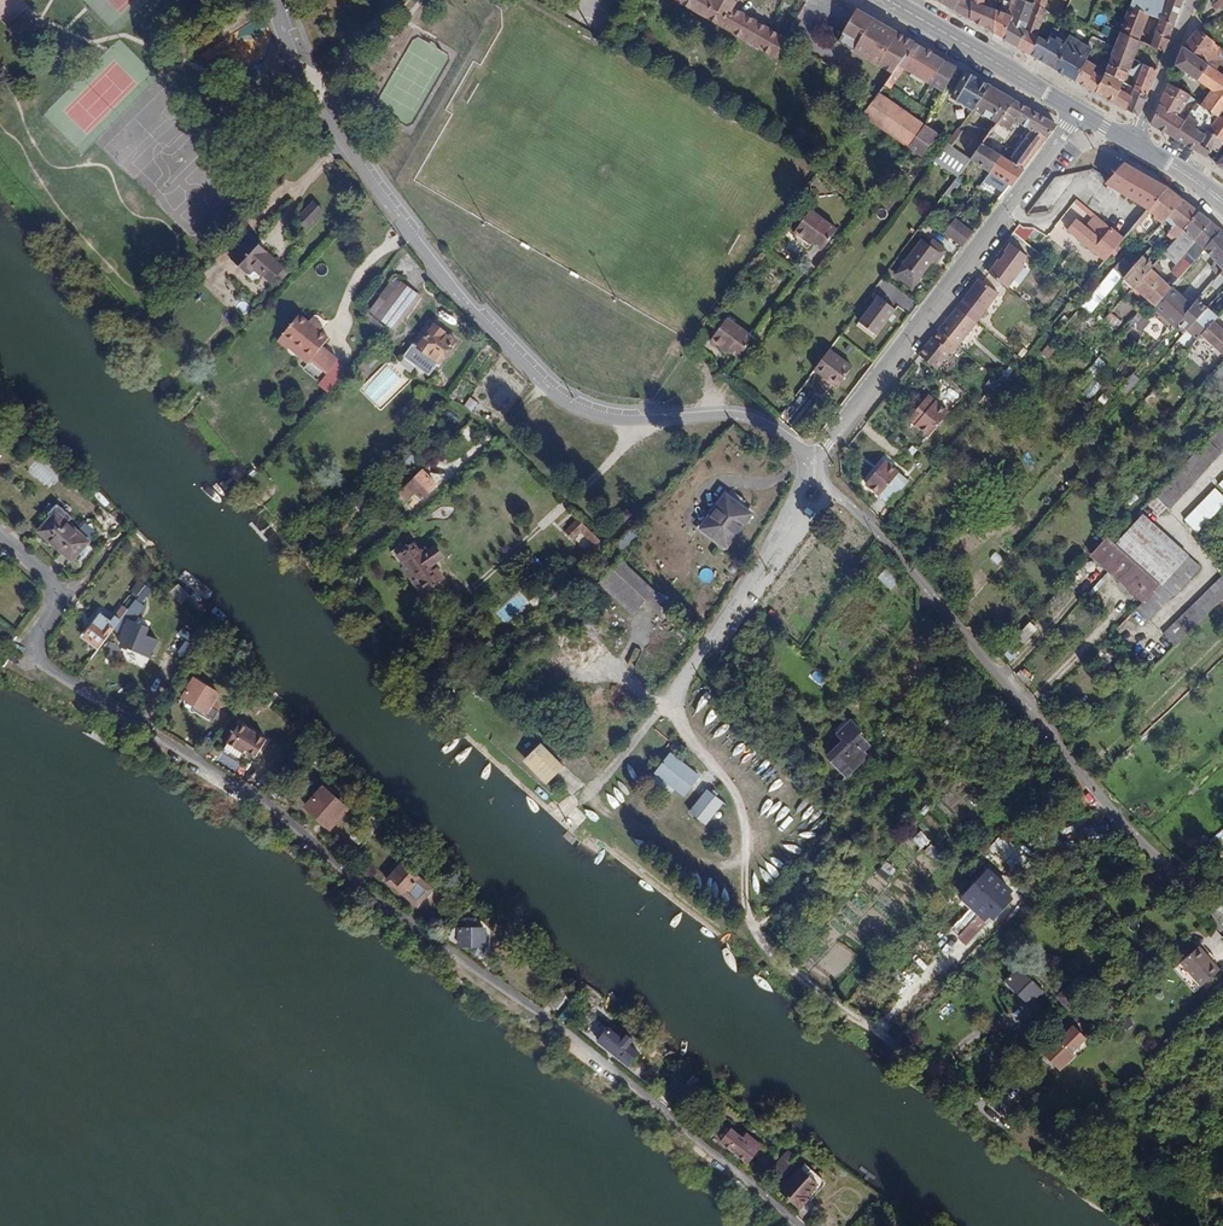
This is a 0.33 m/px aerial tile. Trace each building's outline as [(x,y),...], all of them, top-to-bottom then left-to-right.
[(8,25),(28,5),(23,0),(0,0),(0,17),(8,25)] [(785,40),(785,39),(731,9),(734,3),(729,0),(678,0),(776,56),(785,40)] [(942,4),(970,20),(970,3),(965,0),(944,0),(942,4)] [(985,0),(970,0),(970,3),(970,20),(994,31),(996,10),(984,6),(985,0)] [(1016,5),(1012,16),(1003,38),(1019,47),(1026,30),(1035,5),(1022,0),(1019,0),(1016,5)] [(1026,30),(1019,47),(1031,54),(1038,38),(1048,11),(1044,9),(1047,0),(1037,0),(1035,5),(1026,30)] [(1148,15),(1161,20),(1174,26),(1184,0),(1168,0),(1165,9),(1146,0),(1133,0),(1130,7),(1148,15)] [(1213,7),(1216,12),(1222,7),(1222,0),(1213,7)] [(1139,41),(1148,15),(1130,7),(1120,33),(1139,41)] [(836,42),(892,75),(900,65),(915,45),(855,10),(836,42)] [(994,31),(993,33),(1003,38),(1012,16),(996,10),(994,31)] [(785,19),(794,25),(799,16),(790,11),(785,19)] [(22,20),(10,31),(18,38),(29,27),(22,20)] [(1150,46),(1164,52),(1174,26),(1161,20),(1150,46)] [(29,27),(18,38),(25,46),(37,35),(29,27)] [(1135,52),(1139,41),(1120,33),(1116,42),(1135,52)] [(1194,36),(1185,45),(1184,47),(1203,61),(1215,45),(1199,33),(1194,36)] [(1093,51),(1086,48),(1070,37),(1062,48),(1060,47),(1063,43),(1056,38),(1054,42),(1053,41),(1050,39),(1047,43),(1038,38),(1031,54),(1097,93),(1103,77),(1093,72),(1096,66),(1087,61),(1093,51)] [(1091,41),(1086,48),(1093,51),(1096,45),(1091,41)] [(1135,52),(1116,42),(1110,55),(1112,56),(1130,64),(1135,52)] [(944,92),(957,68),(915,45),(900,65),(906,68),(944,92)] [(1222,53),(1222,51),(1215,45),(1203,61),(1212,68),(1222,53)] [(1212,68),(1203,61),(1184,47),(1176,66),(1213,92),(1202,106),(1218,117),(1222,110),(1222,76),(1212,68)] [(1103,77),(1097,93),(1125,110),(1131,96),(1119,91),(1123,82),(1128,68),(1130,64),(1112,56),(1103,77)] [(1133,70),(1128,68),(1123,82),(1135,88),(1143,65),(1141,64),(1133,70)] [(906,68),(900,65),(892,75),(885,84),(891,89),(906,68)] [(1135,88),(1148,94),(1158,70),(1143,65),(1135,88)] [(951,97),(973,110),(974,108),(989,87),(965,73),(951,97)] [(1119,91),(1131,96),(1135,88),(1123,82),(1119,91)] [(1179,116),(1184,104),(1190,99),(1168,84),(1151,126),(1174,139),(1184,124),(1184,120),(1185,118),(1183,116),(1182,119),(1179,116)] [(1014,102),(989,87),(974,108),(998,122),(1006,113),(1014,102)] [(1148,94),(1135,88),(1131,96),(1145,103),(1148,94)] [(910,149),(926,126),(878,94),(862,116),(908,147),(910,149)] [(1145,103),(1131,96),(1125,110),(1140,116),(1145,103)] [(1017,120),(1025,108),(1014,102),(1006,113),(1016,120),(1017,120)] [(1194,150),(1218,117),(1202,106),(1195,102),(1185,118),(1184,120),(1184,124),(1174,139),(1194,150)] [(1056,126),(1025,108),(1017,120),(1031,129),(1032,128),(1047,138),(1056,126)] [(998,122),(1009,129),(1016,120),(1006,113),(998,122)] [(1219,154),(1222,148),(1222,120),(1218,117),(1194,150),(1206,157),(1212,149),(1219,154)] [(992,131),(1003,138),(1009,129),(998,122),(992,131)] [(926,126),(910,149),(922,157),(938,134),(926,126)] [(959,129),(958,128),(947,142),(952,146),(963,132),(959,129)] [(1032,128),(1031,129),(1027,135),(1030,138),(1026,143),(1023,141),(1009,160),(1023,169),(1047,138),(1032,128)] [(983,143),(994,150),(1003,138),(992,131),(983,143)] [(952,146),(947,142),(934,160),(957,178),(970,160),(952,146)] [(994,150),(983,143),(970,160),(990,173),(1003,156),(994,150)] [(1023,169),(1009,160),(1003,156),(990,173),(1010,186),(1023,169)] [(1108,180),(1105,184),(1147,209),(1164,188),(1121,164),(1108,180)] [(1144,211),(1161,224),(1164,221),(1168,217),(1181,201),(1164,188),(1147,209),(1144,211)] [(1176,222),(1167,232),(1175,239),(1182,231),(1197,213),(1181,201),(1168,217),(1176,222)] [(324,212),(313,202),(296,221),(307,231),(324,212)] [(820,254),(839,230),(812,209),(794,232),(820,254)] [(1175,269),(1181,275),(1203,250),(1220,231),(1197,213),(1182,231),(1197,244),(1176,267),(1175,269)] [(1135,226),(1149,234),(1155,221),(1142,214),(1135,226)] [(1096,216),(1085,228),(1075,219),(1066,231),(1103,262),(1123,238),(1096,216)] [(944,233),(963,247),(974,233),(955,218),(944,233)] [(1170,226),(1164,221),(1161,224),(1146,242),(1151,246),(1170,226)] [(1182,231),(1175,239),(1162,254),(1176,267),(1197,244),(1182,231)] [(1218,276),(1219,274),(1222,270),(1222,234),(1220,231),(1203,250),(1215,263),(1210,268),(1218,276)] [(938,252),(942,255),(946,249),(933,240),(929,245),(921,239),(896,272),(914,285),(931,262),(938,252)] [(282,270),(251,240),(233,259),(249,275),(254,270),(261,277),(263,275),(270,282),(282,270)] [(1011,246),(988,274),(1005,287),(1028,259),(1011,246)] [(942,255),(938,252),(931,262),(935,265),(942,255)] [(1133,288),(1149,269),(1152,265),(1142,256),(1122,278),(1133,288)] [(1101,295),(1118,275),(1113,269),(1095,290),(1101,295)] [(1148,301),(1154,307),(1170,288),(1149,269),(1133,288),(1148,301)] [(781,285),(785,280),(778,275),(776,277),(768,271),(766,274),(781,285)] [(1218,276),(1210,284),(1217,290),(1222,284),(1222,278),(1219,274),(1218,276)] [(980,281),(958,308),(977,323),(999,296),(980,281)] [(420,298),(401,283),(375,316),(395,331),(420,298)] [(1154,307),(1176,326),(1177,325),(1185,316),(1184,315),(1190,307),(1170,288),(1154,307)] [(896,310),(878,296),(858,322),(877,336),(896,310)] [(1206,308),(1197,300),(1190,307),(1184,315),(1185,316),(1177,325),(1185,331),(1206,308)] [(958,308),(940,331),(958,347),(977,323),(958,308)] [(1200,336),(1212,323),(1216,317),(1206,308),(1185,331),(1196,340),(1200,336)] [(1142,334),(1151,322),(1138,313),(1129,325),(1142,334)] [(302,314),(280,340),(298,356),(320,330),(311,322),(302,314)] [(1112,314),(1106,320),(1116,329),(1121,323),(1112,314)] [(1219,314),(1216,317),(1212,323),(1219,329),(1222,324),(1222,318),(1219,314)] [(724,317),(708,338),(711,339),(719,346),(721,344),(726,348),(737,356),(750,337),(724,317)] [(311,322),(320,330),(323,326),(314,318),(311,322)] [(1145,333),(1156,340),(1164,327),(1153,320),(1145,333)] [(1222,357),(1222,333),(1219,329),(1212,323),(1200,336),(1222,357)] [(450,348),(455,340),(435,326),(409,361),(430,376),(444,356),(447,358),(452,350),(450,348)] [(307,365),(323,347),(330,339),(321,331),(320,330),(298,356),(307,365)] [(940,331),(921,355),(936,368),(951,351),(953,353),(958,347),(940,331)] [(723,353),(726,348),(721,344),(719,346),(711,339),(709,342),(723,353)] [(307,365),(306,366),(312,372),(310,374),(309,375),(319,383),(338,361),(323,347),(307,365)] [(852,367),(829,351),(818,365),(814,371),(822,377),(826,375),(839,384),(852,367)] [(1095,380),(1105,362),(1097,357),(1087,376),(1095,380)] [(822,377),(836,387),(839,384),(826,375),(822,377)] [(1127,392),(1139,380),(1133,375),(1122,387),(1127,392)] [(995,376),(986,384),(993,392),(1002,384),(995,376)] [(1092,399),(1101,384),(1093,379),(1084,394),(1092,399)] [(909,418),(910,419),(929,396),(928,396),(909,418)] [(929,396),(910,419),(929,435),(948,413),(929,396)] [(473,411),(478,402),(470,397),(464,407),(473,411)] [(1222,447),(1222,424),(1221,422),(1147,503),(1159,515),(1166,508),(1169,510),(1220,453),(1219,452),(1222,447)] [(867,484),(879,495),(898,472),(885,462),(867,484)] [(44,465),(35,473),(47,487),(56,479),(44,465)] [(436,485),(422,471),(399,493),(407,501),(415,493),(421,499),(436,485)] [(1222,507),(1222,495),(1215,487),(1184,520),(1198,533),(1222,507)] [(726,549),(751,515),(725,497),(700,530),(726,549)] [(628,511),(621,519),(626,524),(634,517),(628,511)] [(40,531),(71,559),(87,541),(56,514),(40,531)] [(1162,586),(1187,557),(1180,551),(1140,515),(1115,544),(1126,554),(1133,561),(1160,584),(1162,586)] [(585,553),(592,560),(605,546),(579,520),(565,534),(572,541),(579,533),(592,546),(585,553)] [(623,550),(639,533),(633,528),(617,545),(623,550)] [(1126,554),(1115,544),(1112,542),(1107,537),(1090,556),(1109,572),(1126,554)] [(398,557),(405,566),(407,564),(428,592),(444,580),(437,571),(439,569),(435,564),(443,558),(435,548),(428,553),(425,549),(420,553),(414,545),(398,557)] [(1116,579),(1133,561),(1126,554),(1109,572),(1116,579)] [(407,564),(405,566),(398,557),(395,559),(425,601),(431,597),(428,592),(407,564)] [(1160,584),(1143,602),(1135,610),(1146,622),(1171,596),(1173,597),(1199,568),(1187,557),(1162,586),(1160,584)] [(1143,602),(1160,584),(1133,561),(1116,579),(1143,602)] [(708,582),(714,573),(705,567),(699,576),(708,582)] [(1174,646),(1222,599),(1222,576),(1162,634),(1174,646)] [(127,610),(134,615),(143,604),(136,599),(127,610)] [(93,624),(84,636),(99,647),(114,628),(127,610),(122,606),(111,620),(100,611),(91,622),(93,624)] [(125,633),(120,644),(145,656),(147,649),(152,651),(157,642),(129,629),(137,618),(134,615),(127,610),(114,628),(125,633)] [(1019,654),(1039,629),(1030,622),(1011,647),(1019,654)] [(17,637),(0,624),(0,636),(11,645),(17,637)] [(438,649),(441,652),(439,655),(444,659),(448,657),(449,654),(452,655),(455,649),(451,642),(446,641),(440,643),(438,649)] [(189,657),(194,651),(191,648),(185,654),(189,657)] [(202,682),(191,700),(208,709),(206,714),(215,719),(228,697),(202,682)] [(248,710),(255,701),(248,696),(241,705),(248,710)] [(191,700),(188,705),(205,715),(206,714),(208,709),(191,700)] [(543,721),(537,727),(543,733),(549,726),(543,721)] [(242,753),(244,749),(253,754),(262,737),(234,722),(223,743),(242,753)] [(844,764),(851,772),(867,758),(862,753),(868,747),(857,736),(860,733),(849,722),(836,734),(843,741),(832,752),(836,756),(830,762),(837,769),(844,764)] [(528,758),(549,781),(564,767),(541,745),(528,758)] [(669,754),(654,774),(682,796),(697,777),(669,754)] [(844,764),(837,769),(845,778),(851,772),(844,764)] [(307,808),(329,827),(346,809),(324,789),(307,808)] [(706,791),(689,813),(703,825),(721,802),(706,791)] [(1082,830),(1084,839),(1106,835),(1104,825),(1082,830)] [(920,850),(930,844),(924,832),(913,837),(920,850)] [(1006,837),(983,859),(996,872),(1019,849),(1006,837)] [(891,876),(896,868),(885,861),(880,869),(891,876)] [(394,886),(418,906),(432,889),(402,864),(387,882),(393,887),(394,886)] [(1009,892),(988,872),(965,897),(973,904),(978,898),(990,910),(985,916),(988,918),(994,912),(996,914),(1001,908),(997,905),(1009,892)] [(960,902),(983,923),(988,918),(985,916),(990,910),(978,898),(973,904),(965,897),(960,902)] [(988,918),(983,923),(985,925),(996,914),(994,912),(988,918)] [(484,944),(484,929),(459,930),(460,945),(484,944)] [(917,936),(906,947),(913,954),(924,942),(917,936)] [(1179,963),(1200,987),(1218,971),(1211,962),(1209,963),(1196,948),(1179,963)] [(910,960),(920,973),(932,963),(922,951),(910,960)] [(898,971),(910,984),(920,975),(908,962),(898,971)] [(1013,990),(1026,977),(1019,969),(1005,983),(1013,990)] [(1026,977),(1013,990),(1029,1005),(1042,992),(1026,977)] [(1056,999),(1069,1011),(1083,998),(1070,985),(1056,999)] [(554,1008),(565,994),(560,990),(549,1003),(554,1008)] [(923,1009),(933,1000),(928,994),(918,1004),(923,1009)] [(1184,996),(1178,1001),(1185,1008),(1191,1003),(1184,996)] [(1085,1014),(1078,1008),(1065,1022),(1070,1028),(1044,1056),(1060,1071),(1074,1057),(1070,1054),(1085,1040),(1072,1027),(1085,1014)] [(600,1042),(628,1065),(638,1053),(609,1030),(600,1042)] [(671,1103),(684,1088),(674,1079),(661,1094),(671,1103)] [(1198,1144),(1214,1127),(1206,1119),(1190,1136),(1198,1144)] [(744,1165),(748,1163),(756,1153),(738,1138),(739,1138),(731,1131),(722,1143),(740,1157),(738,1161),(744,1165)] [(777,1183),(793,1165),(783,1156),(766,1174),(777,1183)] [(820,1186),(800,1169),(780,1191),(800,1208),(820,1186)]
